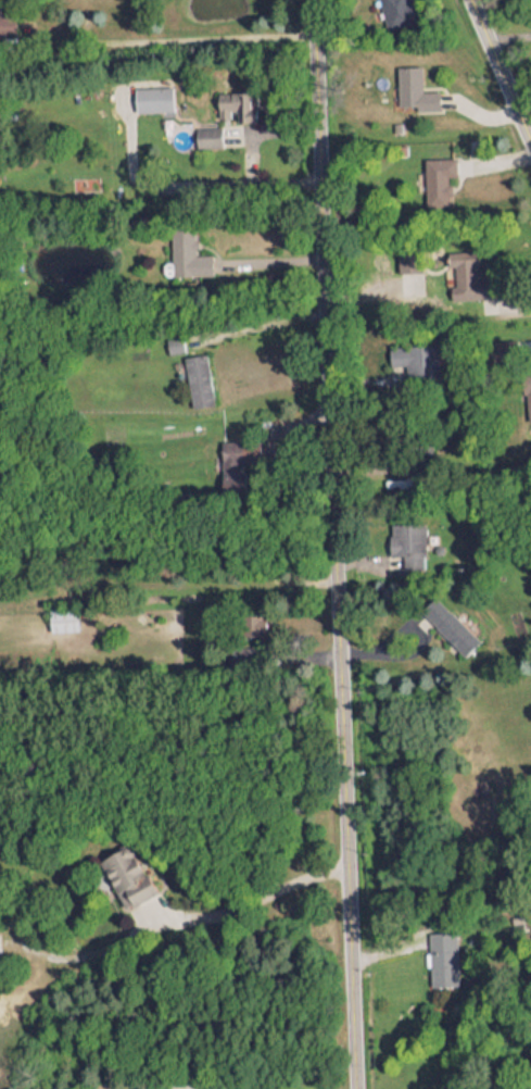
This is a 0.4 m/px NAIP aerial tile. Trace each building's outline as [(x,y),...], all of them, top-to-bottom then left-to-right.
[(11,25),(11,8),(0,9),(0,25),(11,25)] [(421,59),(394,59),(394,103),(438,103),(438,84),(420,84),(421,59)] [(215,87),(216,119),(194,120),(195,140),(235,138),(234,118),(252,117),(251,85),(215,87)] [(521,364),(523,414),(530,413),(530,363),(521,364)] [(476,634),(435,591),(420,605),(462,648),(476,634)] [(263,628),(263,610),(243,610),(243,628),(263,628)]
